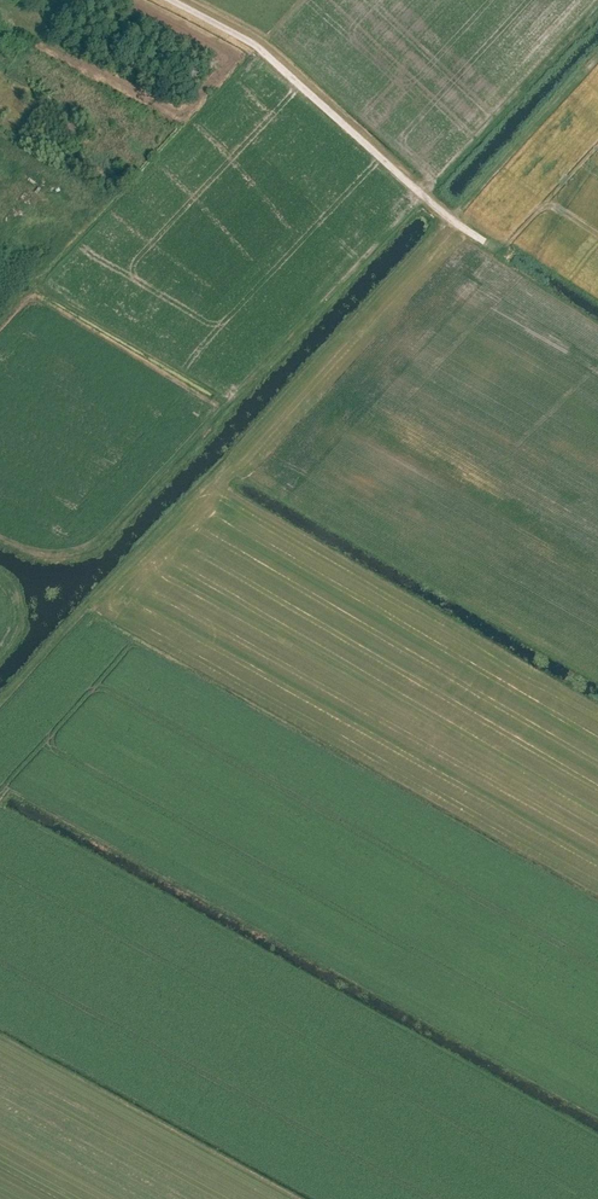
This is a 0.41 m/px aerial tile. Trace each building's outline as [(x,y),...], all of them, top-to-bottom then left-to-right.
[(61,4),(54,0),(53,0),(49,7),(57,11),(61,4)]
